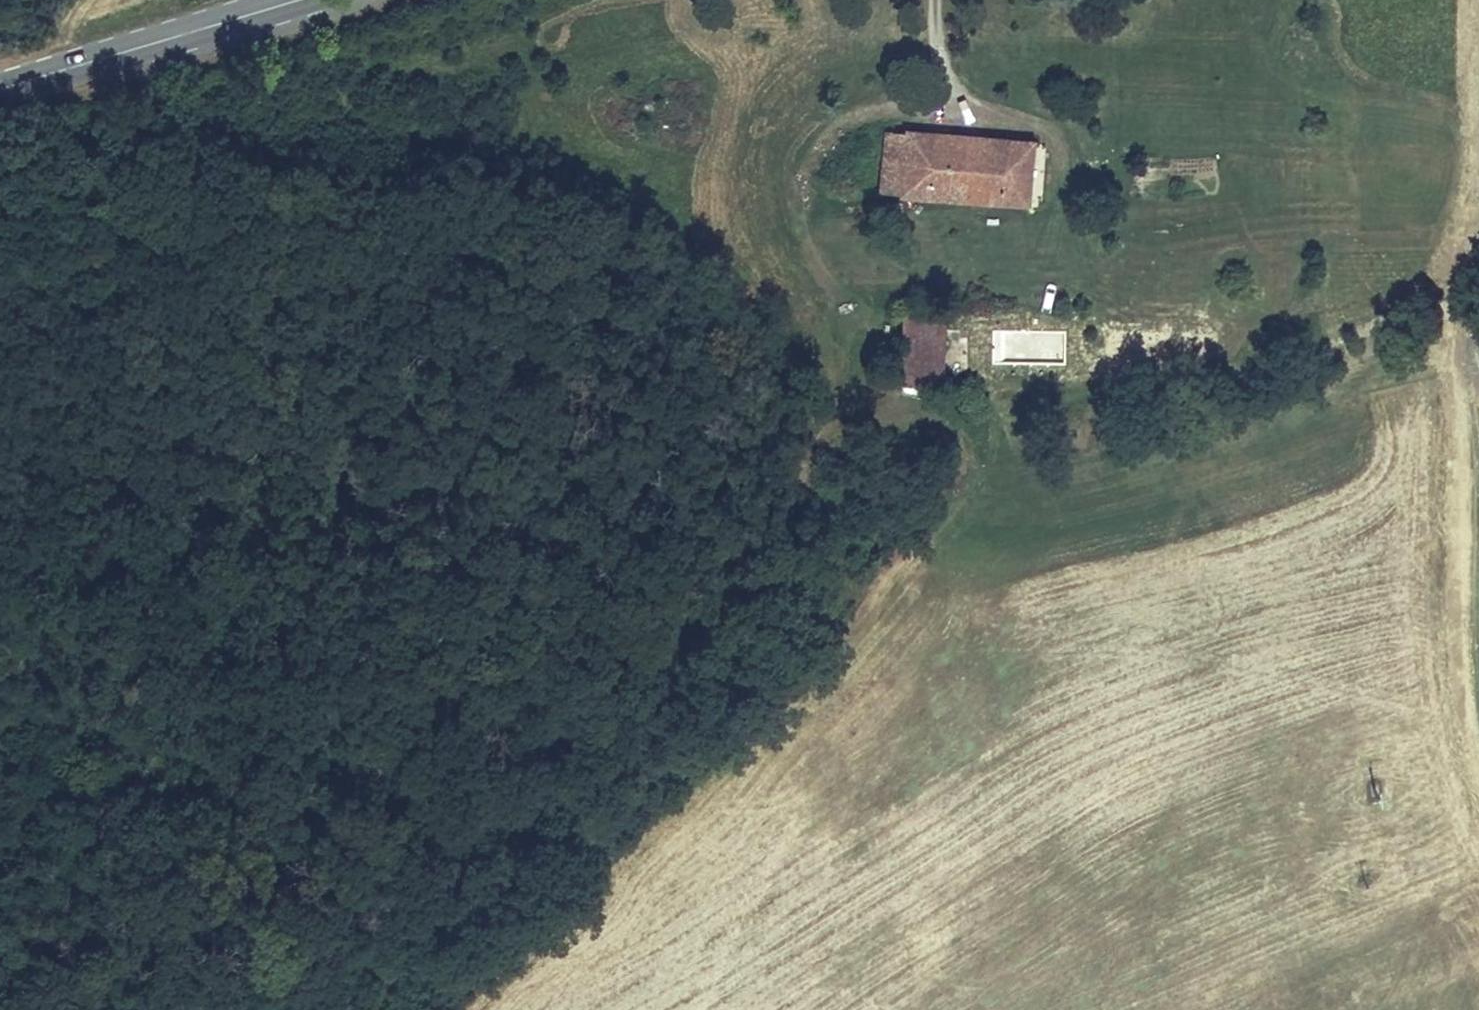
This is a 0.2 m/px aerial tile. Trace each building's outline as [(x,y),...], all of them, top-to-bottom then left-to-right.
[(903,133),(880,131),(875,192),(895,193),(895,198),(1029,210),(1035,139),(903,128),(903,133)] [(942,380),(943,315),(901,315),(900,379),(942,380)]
